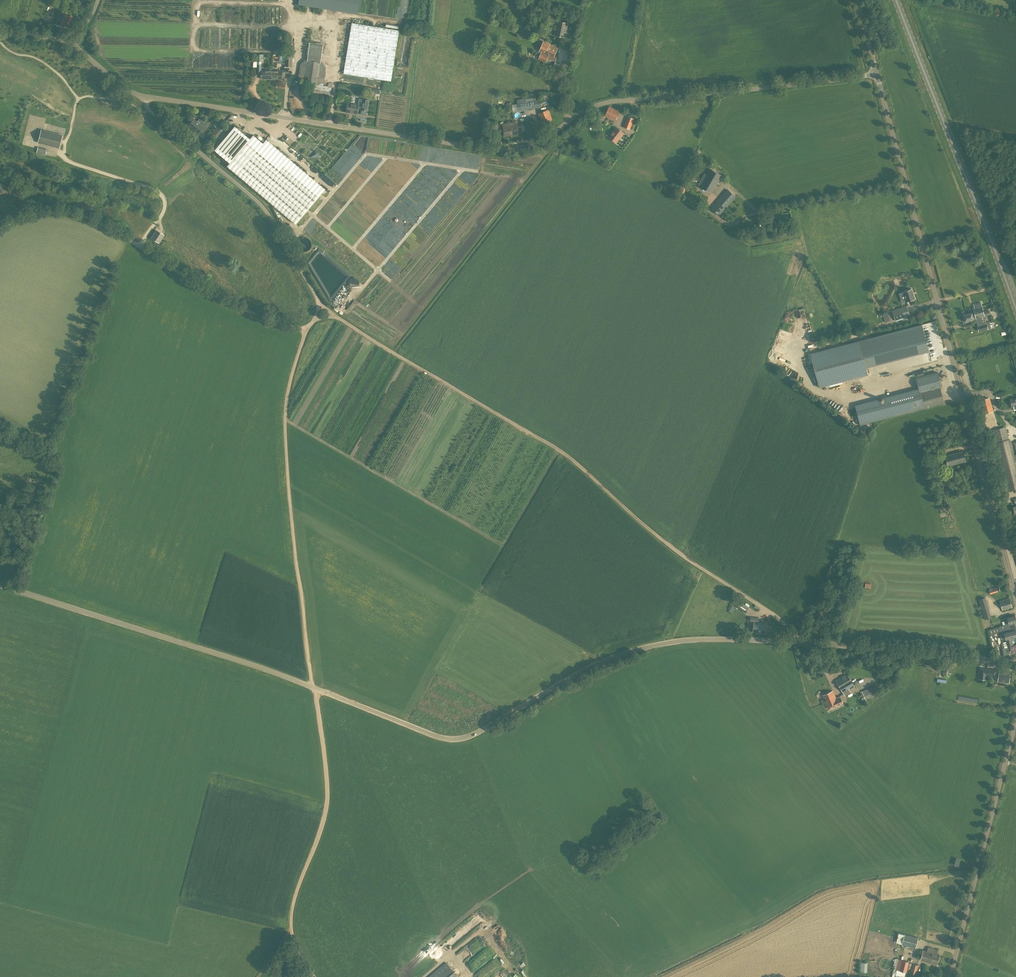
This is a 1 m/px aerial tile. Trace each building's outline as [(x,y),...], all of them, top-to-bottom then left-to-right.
[(334,0),(299,0),(298,4),(332,10),(334,0)] [(56,9),(51,23),(55,24),(69,30),(74,16),(70,14),(60,10),(56,9)] [(565,38),(569,23),(557,21),(554,35),(565,38)] [(399,30),(351,23),(343,73),(391,81),(399,30)] [(555,61),(557,57),(554,56),(558,48),(550,45),(550,44),(544,41),(539,52),(543,54),(540,59),(546,62),(548,56),(553,58),(552,60),(555,61)] [(323,83),(326,68),(323,63),(320,63),(323,44),(310,42),(307,60),(304,60),(300,64),(298,80),(303,81),(312,82),(323,83)] [(523,60),(530,63),(532,58),(525,55),(523,60)] [(265,79),(271,79),(271,70),(265,70),(261,70),(261,74),(261,79),(265,79)] [(277,70),(271,70),(271,79),(277,79),(282,79),(282,71),(277,70)] [(323,85),(323,83),(312,82),(310,95),(330,98),(331,86),(323,85)] [(357,114),(358,108),(361,108),(360,110),(367,111),(369,100),(359,98),(358,105),(347,103),(345,112),(357,114)] [(519,110),(538,108),(536,100),(526,102),(518,103),(519,110)] [(609,107),(605,116),(615,121),(619,111),(609,107)] [(543,123),(552,120),(548,110),(539,114),(543,123)] [(630,129),(634,119),(628,116),(624,127),(630,129)] [(198,134),(200,130),(203,132),(208,125),(199,118),(196,122),(193,120),(188,126),(198,134)] [(216,138),(225,127),(220,123),(211,134),(216,138)] [(505,136),(518,134),(517,125),(503,127),(505,136)] [(250,139),(240,131),(236,128),(234,126),(214,150),(229,163),(227,165),(271,203),(295,224),(325,189),(278,149),(266,139),(263,143),(253,135),(250,139)] [(616,143),(624,133),(616,127),(608,137),(616,143)] [(43,130),(39,143),(59,148),(62,135),(43,130)] [(701,186),(701,187),(712,193),(722,175),(711,169),(705,180),(702,179),(699,184),(701,186)] [(728,190),(711,208),(719,215),(736,196),(730,191),(727,195),(725,193),(728,190)] [(156,230),(152,238),(159,242),(164,235),(156,230)] [(346,284),(353,290),(360,281),(353,275),(346,284)] [(915,298),(912,288),(903,292),(906,302),(915,298)] [(892,310),(895,320),(910,315),(906,305),(892,310)] [(988,329),(991,328),(989,321),(986,322),(985,316),(990,314),(989,310),(983,311),(974,313),(976,318),(978,326),(977,326),(978,331),(988,329)] [(967,312),(967,314),(963,315),(965,321),(976,318),(974,313),(974,312),(972,312),(971,311),(967,312)] [(819,387),(868,375),(859,341),(811,353),(819,387)] [(937,387),(940,387),(939,383),(940,382),(938,372),(916,378),(919,388),(926,386),(927,390),(937,387)] [(944,403),(940,387),(937,387),(927,390),(926,386),(919,388),(911,390),(916,410),(944,403)] [(993,411),(989,398),(980,401),(984,413),(993,411)] [(1013,455),(1005,426),(993,429),(1006,481),(1001,483),(1003,493),(1009,491),(1015,489),(1015,454),(1013,455)] [(947,466),(966,461),(963,451),(945,456),(947,466)] [(937,458),(931,459),(934,469),(940,468),(937,458)] [(984,619),(991,617),(985,597),(978,599),(984,619)] [(1003,610),(1012,608),(1009,597),(999,600),(1003,610)] [(745,613),(749,607),(740,601),(736,606),(745,613)] [(1015,622),(1015,619),(1015,615),(1007,617),(1003,618),(1005,625),(1015,622)] [(750,621),(754,621),(753,631),(766,633),(767,622),(759,621),(759,618),(751,617),(750,621)] [(1015,636),(1015,622),(1005,625),(1000,626),(999,627),(1000,634),(1001,634),(1002,639),(1005,638),(1005,639),(1007,646),(1013,644),(1012,637),(1015,636)] [(991,669),(984,668),(984,672),(980,671),(979,678),(985,679),(985,674),(987,674),(990,675),(991,669)] [(1009,682),(1010,671),(999,670),(997,681),(1000,681),(1001,682),(1003,683),(1004,682),(1009,682)] [(843,692),(854,686),(847,673),(836,680),(843,692)] [(874,685),(862,690),(865,697),(877,692),(874,685)] [(829,709),(843,702),(841,697),(841,698),(840,696),(836,697),(833,690),(822,695),(829,709)] [(902,945),(915,948),(918,938),(904,934),(902,945)] [(920,959),(937,964),(939,954),(937,953),(938,949),(933,948),(932,952),(923,950),(920,959)] [(898,958),(895,969),(906,972),(909,961),(898,958)] [(494,961),(479,969),(482,976),(498,969),(494,961)] [(446,962),(429,976),(428,976),(459,976),(446,962)] [(868,962),(860,962),(860,971),(868,972),(868,962)] [(916,974),(919,965),(913,963),(910,973),(916,974)]
